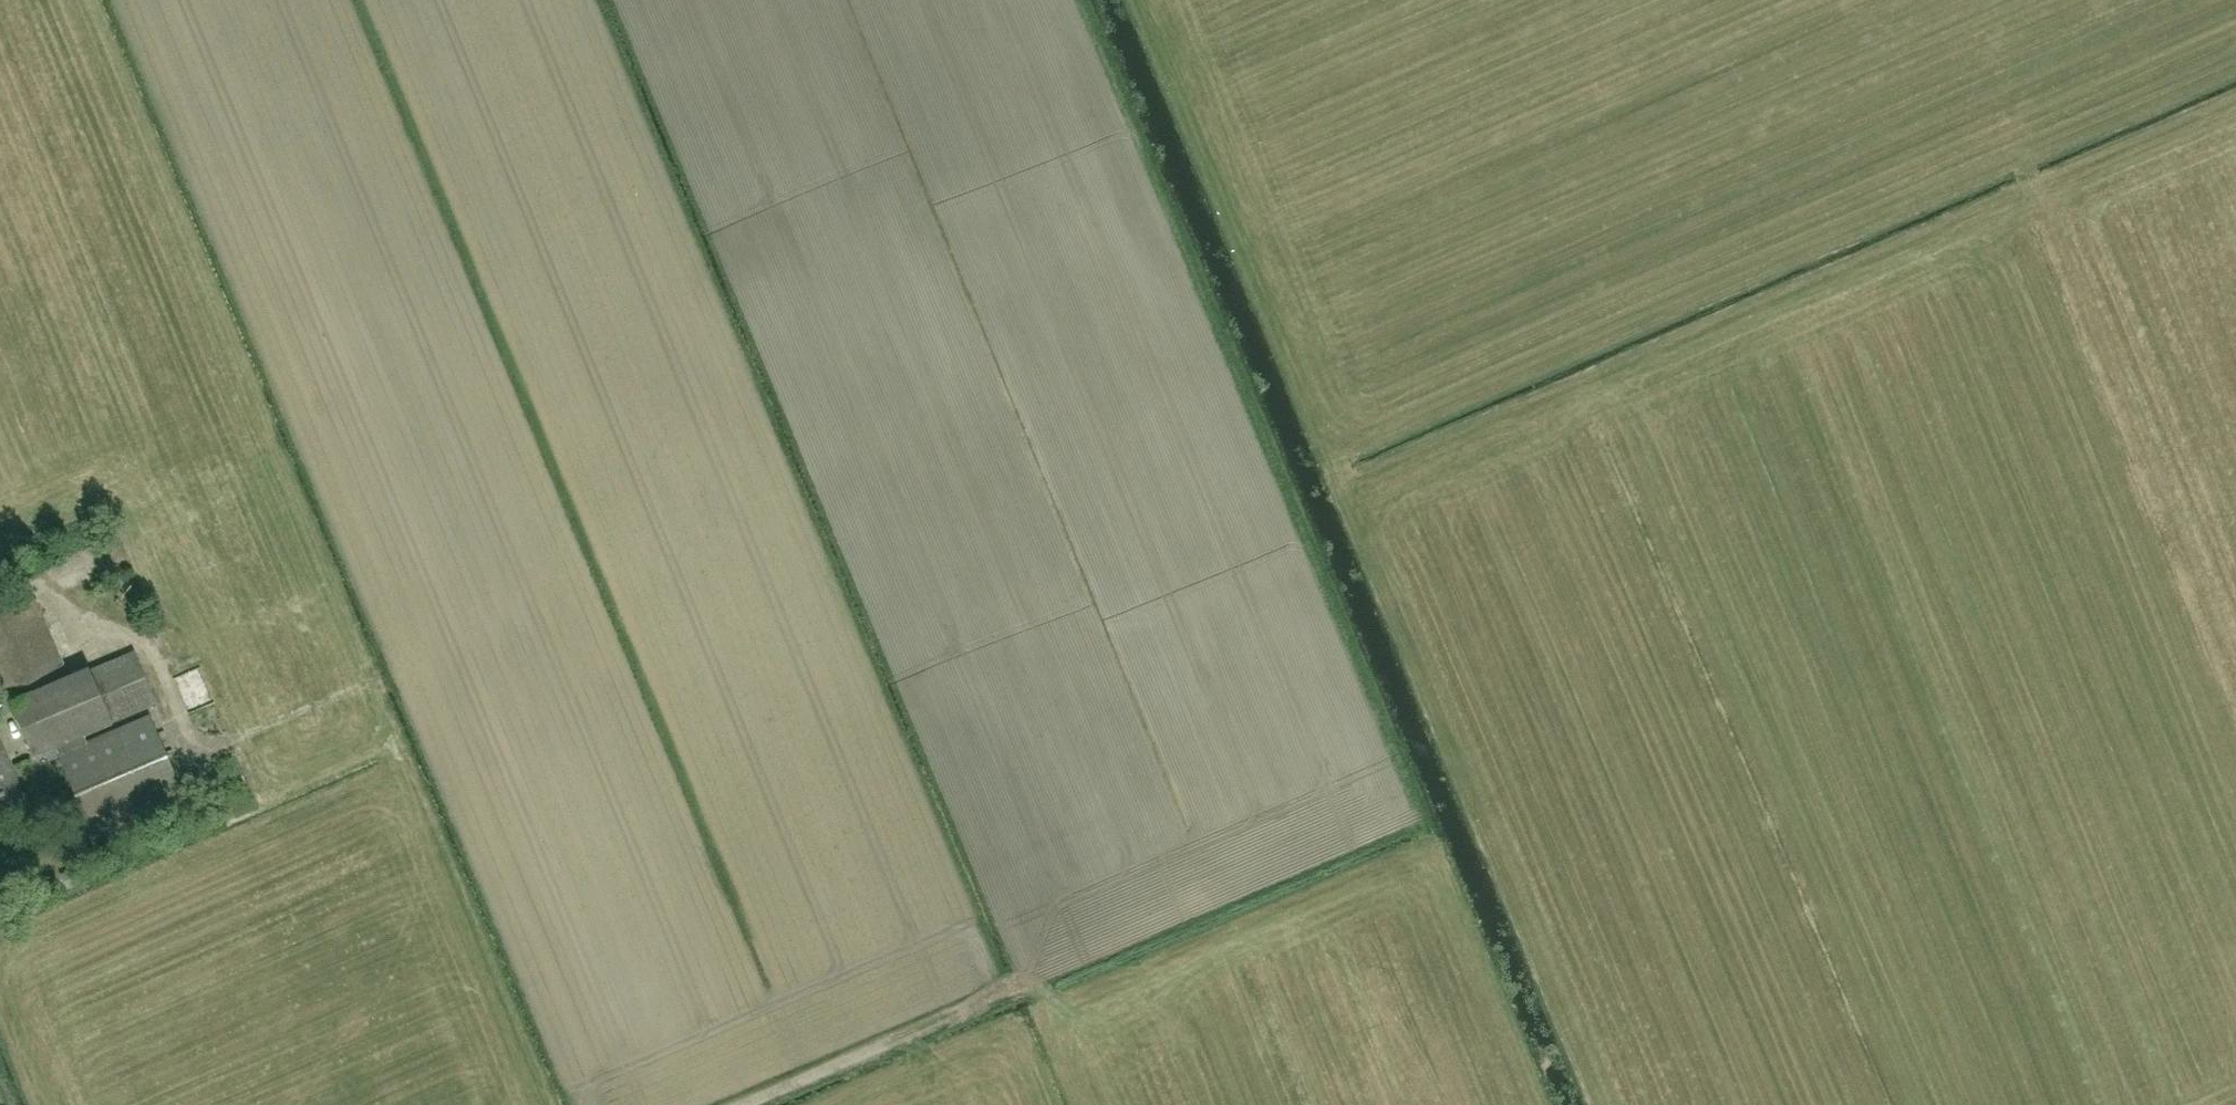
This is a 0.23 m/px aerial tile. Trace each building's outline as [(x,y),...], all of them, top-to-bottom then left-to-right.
[(62,757),(96,836),(183,798),(150,720),(89,745),(85,736),(112,725),(111,724),(157,705),(134,652),(89,670),(70,678),(38,603),(0,619),(0,666),(15,702),(13,703),(36,758),(45,754),(49,763),(62,757)] [(25,803),(0,743),(0,813),(25,803)]
